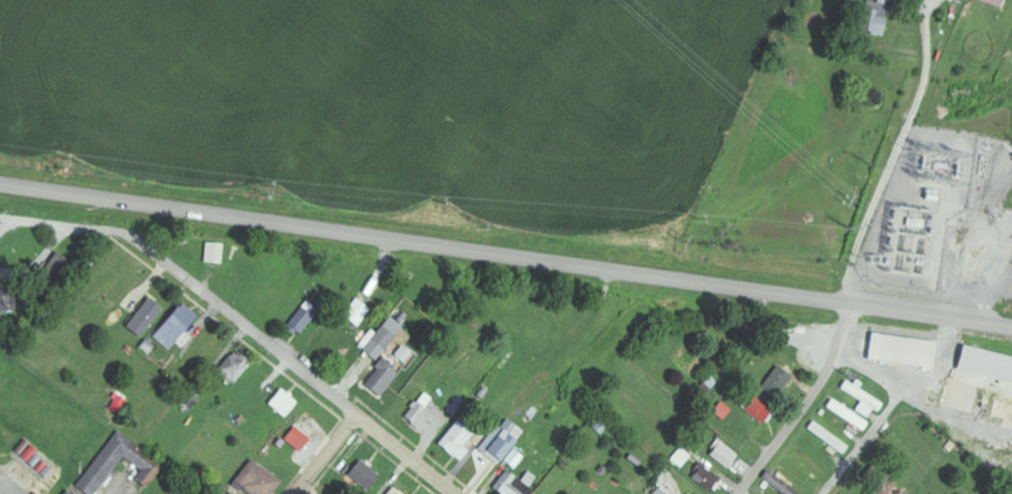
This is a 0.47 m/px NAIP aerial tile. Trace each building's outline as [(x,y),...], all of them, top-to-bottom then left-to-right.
[(881,36),(887,0),(863,0),(858,32),(881,36)] [(1001,0),(974,0),(998,8),(1001,0)] [(227,245),(209,243),(207,262),(225,265),(227,245)] [(4,322),(5,313),(14,313),(14,284),(0,284),(0,322),(4,322)] [(143,337),(165,308),(151,297),(129,326),(143,337)] [(341,316),(356,327),(369,310),(354,298),(341,316)] [(170,352),(201,318),(185,303),(153,337),(170,352)] [(363,351),(376,360),(400,324),(387,315),(363,351)] [(868,333),(865,360),(930,367),(933,341),(868,333)] [(1011,384),(1011,358),(959,345),(953,370),(1011,384)] [(216,371),(231,383),(248,360),(233,348),(216,371)] [(394,373),(379,363),(363,387),(378,397),(394,373)] [(858,389),(862,383),(853,378),(851,384),(842,379),(838,388),(860,400),(855,410),(867,416),(872,408),(879,412),(884,403),(858,389)] [(298,402),(278,387),(265,404),(286,419),(298,402)] [(402,417),(419,432),(438,410),(429,403),(432,400),(424,392),(402,417)] [(771,410),(755,395),(742,408),(758,423),(771,410)] [(870,423),(829,397),(824,406),(864,432),(870,423)] [(504,463),(520,427),(501,419),(485,455),(504,463)] [(436,448),(459,460),(465,449),(464,448),(473,432),(452,420),(436,448)] [(848,447),(812,420),(806,427),(842,455),(848,447)] [(282,441),(300,451),(308,435),(290,426),(282,441)] [(88,493),(99,493),(123,458),(140,470),(133,480),(145,489),(161,464),(115,433),(79,488),(88,493)] [(737,454),(719,440),(708,453),(725,468),(737,454)] [(505,462),(514,467),(521,455),(513,449),(505,462)] [(362,490),(376,474),(356,457),(343,473),(362,490)] [(250,493),(268,493),(278,482),(250,459),(232,480),(250,493)] [(690,474),(705,490),(718,479),(702,462),(690,474)] [(495,493),(530,493),(533,489),(504,472),(492,492),(495,493)] [(894,483),(880,473),(865,493),(886,493),(894,483)] [(218,484),(211,493),(221,493),(225,489),(218,484)]
